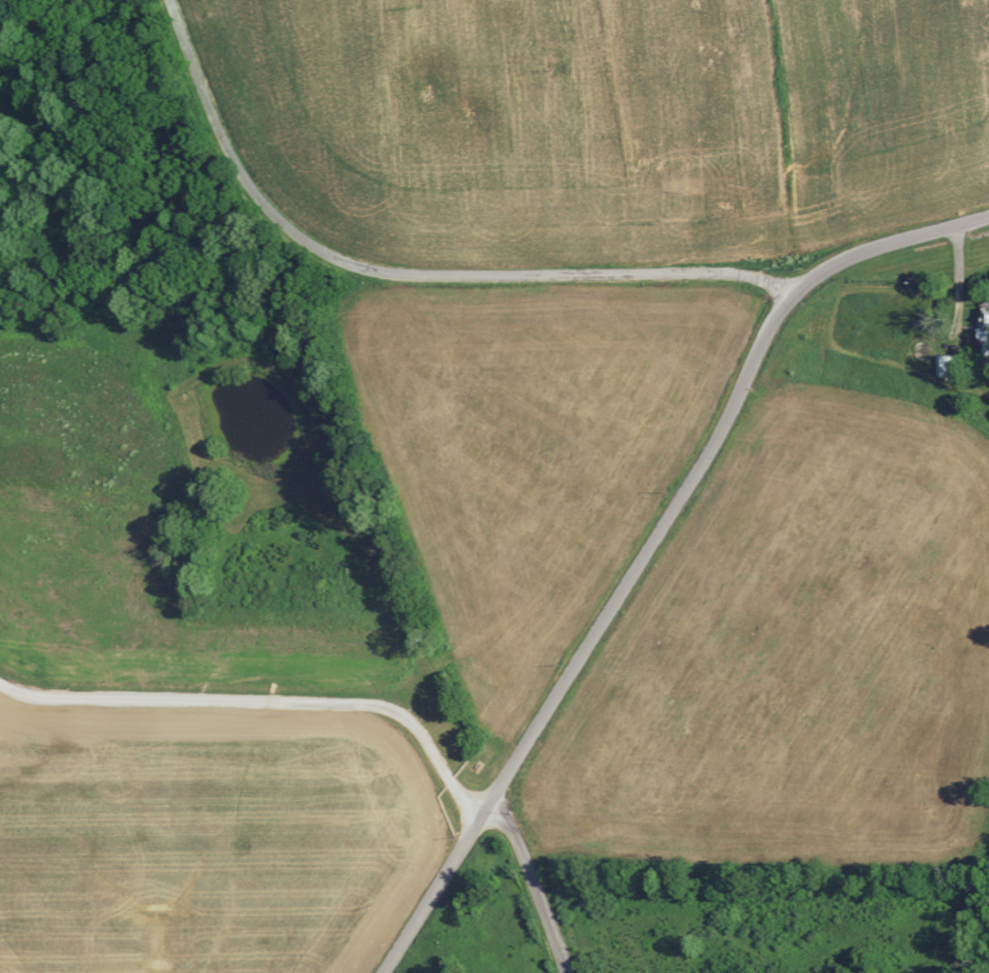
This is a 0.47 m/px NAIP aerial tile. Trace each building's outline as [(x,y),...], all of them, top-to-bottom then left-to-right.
[(977,301),(976,343),(988,344),(988,301),(977,301)] [(952,377),(952,355),(937,355),(937,377),(952,377)]
